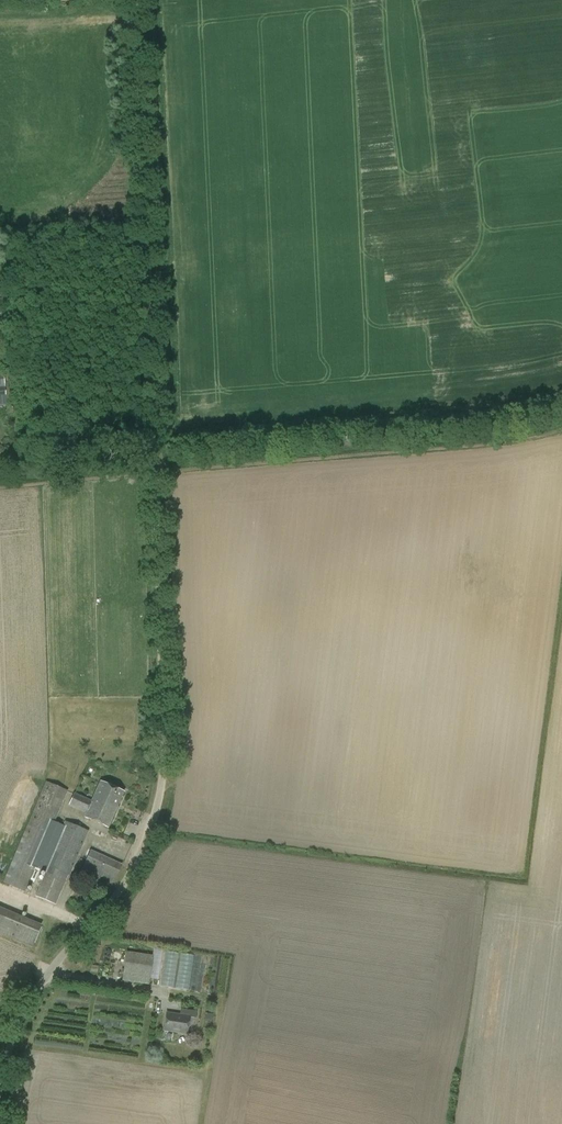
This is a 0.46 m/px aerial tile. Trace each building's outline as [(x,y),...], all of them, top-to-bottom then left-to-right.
[(70,876),(88,831),(65,821),(63,826),(54,822),(68,791),(46,781),(3,882),(25,892),(44,848),(52,851),(46,865),(48,866),(35,896),(55,905),(68,875),(70,876)] [(108,827),(123,792),(100,782),(91,801),(74,794),(69,805),(87,812),(85,817),(108,827)] [(82,869),(113,884),(122,864),(90,850),(82,869)] [(41,925),(0,907),(0,934),(32,948),(41,925)] [(166,951),(162,985),(176,987),(176,988),(190,989),(194,954),(166,951)] [(152,956),(141,954),(127,952),(123,980),(148,984),(152,956)] [(180,1009),(180,1015),(190,1016),(189,1017),(196,1018),(197,1011),(180,1009)] [(180,1015),(167,1013),(164,1029),(187,1033),(189,1017),(190,1016),(180,1015)]
